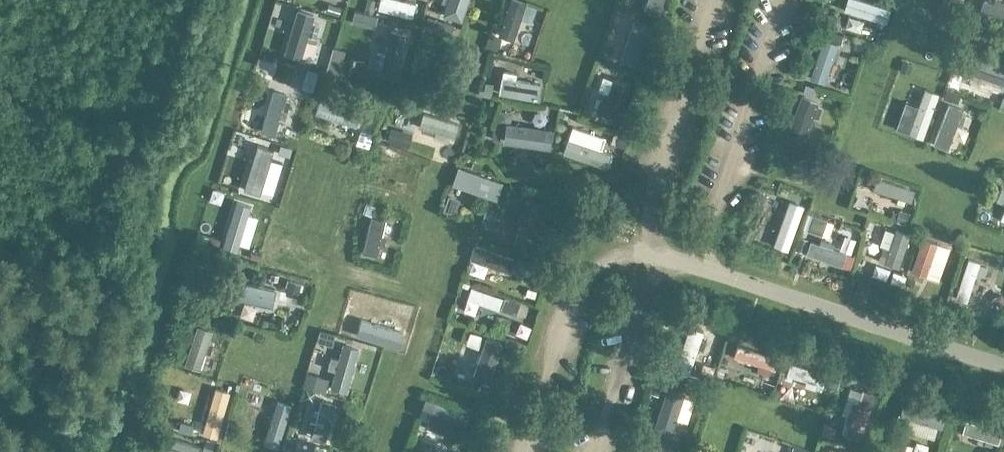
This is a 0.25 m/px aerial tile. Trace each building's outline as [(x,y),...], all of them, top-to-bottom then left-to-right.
[(365,7),(374,9),(376,0),(375,0),(367,0),(365,7)] [(411,16),(415,3),(402,0),(380,0),(378,7),(411,16)] [(440,15),(457,20),(464,0),(446,0),(440,15)] [(512,0),(510,0),(497,34),(514,40),(527,5),(512,0)] [(641,8),(656,13),(661,0),(644,0),(641,8)] [(850,1),(848,14),(884,20),(886,7),(850,1)] [(1003,24),(1003,8),(983,2),(979,16),(1003,24)] [(329,3),(327,12),(339,15),(341,7),(329,3)] [(960,5),(958,15),(968,17),(970,7),(960,5)] [(282,53),(301,59),(313,15),(295,10),(282,53)] [(662,10),(659,20),(666,22),(669,13),(662,10)] [(835,10),(826,11),(826,19),(835,19),(835,10)] [(355,11),(352,22),(367,26),(371,15),(355,11)] [(429,17),(425,27),(451,35),(454,25),(429,17)] [(648,25),(633,19),(619,62),(634,67),(648,25)] [(838,21),(826,21),(826,32),(837,32),(838,21)] [(354,40),(367,42),(368,29),(356,27),(354,40)] [(406,33),(389,29),(379,73),(396,77),(406,33)] [(493,38),(490,49),(498,52),(501,41),(493,38)] [(837,64),(829,62),(834,42),(821,38),(810,75),(832,82),(837,64)] [(646,44),(642,55),(651,59),(655,48),(646,44)] [(334,50),(326,73),(339,76),(344,53),(334,50)] [(1003,85),(1003,69),(971,57),(967,72),(1003,85)] [(912,64),(902,62),(900,71),(910,73),(912,64)] [(630,82),(614,77),(602,114),(618,119),(630,82)] [(541,83),(502,78),(500,93),(539,98),(541,83)] [(805,84),(802,93),(810,96),(813,87),(805,84)] [(479,92),(478,98),(491,100),(493,87),(485,85),(484,93),(479,92)] [(908,132),(923,137),(939,93),(924,88),(908,132)] [(260,132),(274,137),(287,96),(273,91),(260,132)] [(950,92),(947,102),(956,106),(960,96),(950,92)] [(361,114),(318,100),(314,115),(356,129),(361,114)] [(950,150),(964,110),(946,104),(932,143),(950,150)] [(459,125),(421,113),(416,126),(455,139),(459,125)] [(552,129),(506,123),(503,143),(550,149),(552,129)] [(619,123),(617,131),(629,135),(632,127),(619,123)] [(408,148),(412,135),(391,129),(388,142),(408,148)] [(493,130),(491,141),(499,142),(501,132),(493,130)] [(361,132),(357,145),(368,149),(373,136),(361,132)] [(619,138),(615,150),(624,153),(628,141),(619,138)] [(606,165),(610,153),(569,139),(565,151),(606,165)] [(245,183),(259,187),(268,154),(255,150),(245,183)] [(503,185),(460,172),(456,184),(499,198),(503,185)] [(871,191),(910,202),(914,190),(875,178),(871,191)] [(452,183),(447,197),(463,202),(468,188),(452,183)] [(1001,187),(995,201),(1003,204),(1003,188),(1001,187)] [(757,194),(751,208),(762,211),(766,197),(757,194)] [(547,207),(530,201),(516,246),(533,252),(547,207)] [(773,248),(786,252),(800,204),(787,201),(773,248)] [(223,247),(238,251),(251,206),(236,202),(223,247)] [(488,209),(483,223),(493,226),(497,212),(488,209)] [(898,213),(896,221),(904,223),(907,214),(908,213),(899,210),(898,213)] [(811,215),(806,230),(821,235),(826,221),(811,215)] [(500,216),(495,231),(503,234),(508,218),(500,216)] [(362,252),(376,256),(386,225),(371,221),(362,252)] [(883,264),(898,268),(908,234),(894,230),(883,264)] [(210,237),(207,248),(218,251),(221,240),(210,237)] [(798,237),(793,250),(802,254),(807,240),(798,237)] [(911,272),(926,276),(936,243),(921,238),(911,272)] [(810,241),(806,255),(842,266),(847,252),(810,241)] [(472,252),(468,267),(500,274),(503,259),(472,252)] [(954,299),(966,302),(978,262),(967,258),(954,299)] [(520,259),(516,270),(529,275),(533,264),(520,259)] [(890,269),(885,282),(893,285),(897,272),(890,269)] [(915,279),(907,276),(904,285),(912,288),(915,279)] [(290,282),(287,292),(298,295),(301,286),(290,282)] [(232,283),(229,298),(273,305),(275,291),(232,283)] [(460,299),(505,315),(509,302),(464,287),(460,299)] [(691,322),(693,314),(683,311),(680,318),(691,322)] [(532,323),(520,319),(515,334),(528,339),(532,323)] [(404,332),(362,320),(357,338),(399,350),(404,332)] [(188,363),(203,368),(213,332),(198,328),(188,363)] [(688,377),(702,332),(689,328),(674,372),(688,377)] [(487,378),(499,347),(482,340),(473,362),(459,357),(455,366),(487,378)] [(342,345),(330,388),(346,393),(358,349),(342,345)] [(779,357),(736,345),(732,357),(776,369),(779,357)] [(789,345),(786,355),(799,359),(802,349),(790,345),(789,345)] [(827,374),(790,364),(786,377),(823,388),(827,374)] [(834,366),(828,387),(837,390),(843,369),(834,366)] [(717,367),(714,377),(722,379),(724,369),(717,367)] [(330,380),(308,374),(303,387),(326,394),(330,380)] [(842,375),(836,398),(848,401),(853,378),(842,375)] [(481,384),(478,393),(486,396),(489,387),(481,384)] [(652,385),(649,394),(658,397),(660,388),(652,385)] [(214,387),(202,432),(216,436),(229,391),(214,387)] [(670,438),(684,393),(666,387),(653,433),(670,438)] [(864,434),(876,394),(861,390),(849,430),(864,434)] [(322,400),(311,439),(325,443),(336,403),(322,400)] [(943,414),(903,403),(899,416),(939,428),(943,414)] [(287,422),(248,411),(244,426),(283,436),(287,422)] [(418,433),(461,446),(466,431),(423,418),(418,433)] [(182,421),(179,430),(192,434),(194,425),(182,421)] [(964,421),(961,433),(998,443),(1001,432),(964,421)] [(823,427),(821,435),(833,439),(835,431),(823,427)] [(158,451),(159,451),(200,451),(201,447),(163,436),(158,451)] [(631,451),(651,451),(653,444),(636,438),(631,451)] [(203,451),(214,451),(215,451),(217,443),(206,440),(204,448),(203,451)] [(287,451),(296,451),(298,443),(297,443),(290,441),(287,451)] [(894,451),(911,451),(912,448),(897,443),(894,451)]
